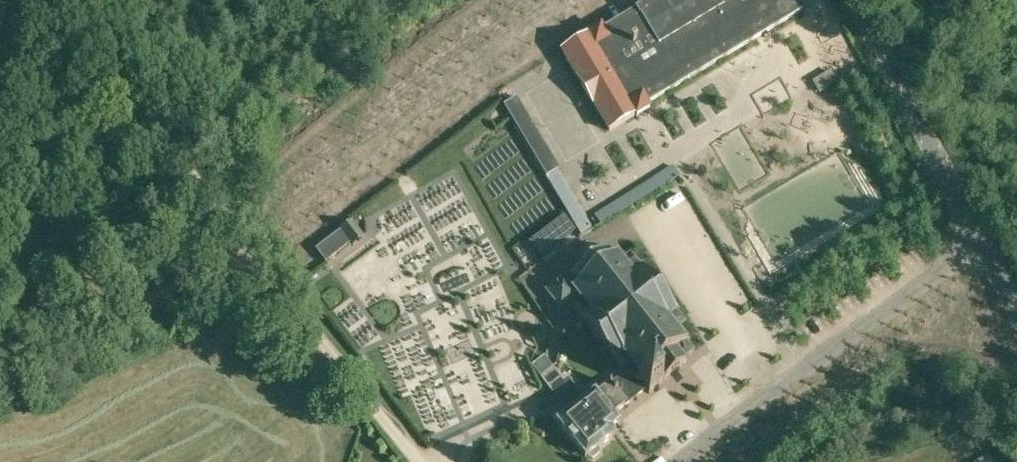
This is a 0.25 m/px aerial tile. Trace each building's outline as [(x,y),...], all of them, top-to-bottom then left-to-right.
[(603,31),(600,27),(587,35),(588,36),(561,52),(609,131),(609,132),(650,107),(647,103),(802,11),(795,0),(655,0),(603,31)] [(819,93),(836,83),(830,73),(812,83),(819,93)] [(504,105),(546,176),(559,169),(517,97),(504,105)] [(678,177),(671,167),(596,215),(602,225),(678,177)] [(593,231),(558,170),(547,177),(582,238),(593,231)] [(527,241),(539,257),(574,230),(562,214),(527,241)] [(361,235),(351,222),(316,249),(326,262),(361,235)] [(564,279),(547,292),(568,318),(576,311),(624,371),(621,374),(622,375),(620,377),(622,380),(600,398),(596,394),(559,424),(587,459),(616,436),(612,432),(621,424),(614,416),(646,390),(649,394),(687,364),(684,361),(694,352),(677,331),(685,324),(631,256),(622,263),(617,256),(612,260),(606,252),(601,256),(588,251),(574,261),(576,276),(567,283),(564,279)] [(828,293),(836,306),(846,301),(838,287),(828,293)] [(552,391),(565,382),(544,356),(532,365),(531,366),(549,388),(552,391)]
